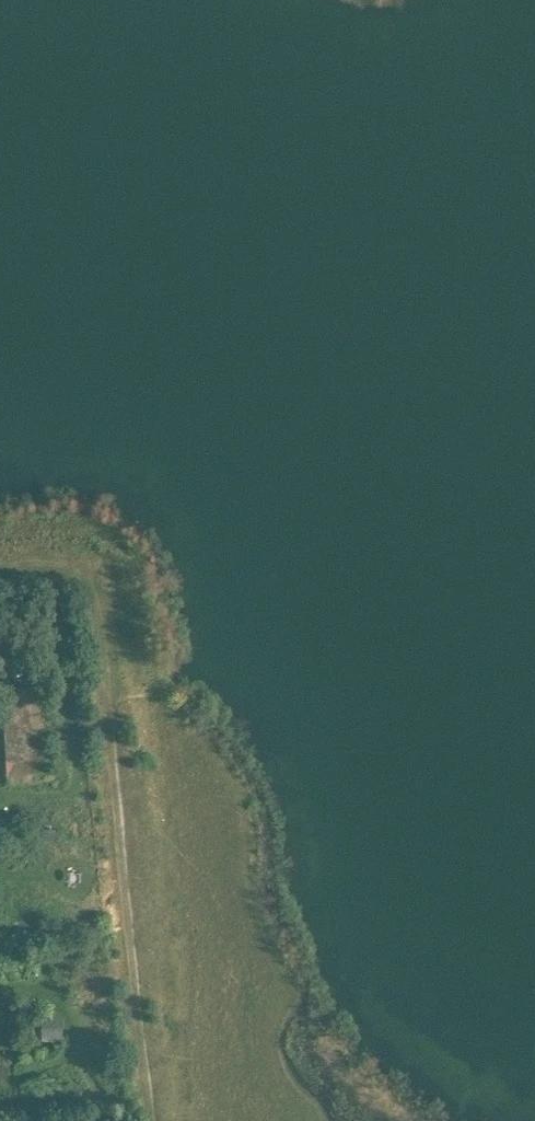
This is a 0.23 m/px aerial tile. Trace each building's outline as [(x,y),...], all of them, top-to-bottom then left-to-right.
[(38,774),(51,773),(45,686),(0,690),(0,776),(38,774)] [(56,840),(57,828),(46,828),(45,839),(56,840)] [(64,1041),(64,1017),(43,1017),(43,1040),(64,1041)]
